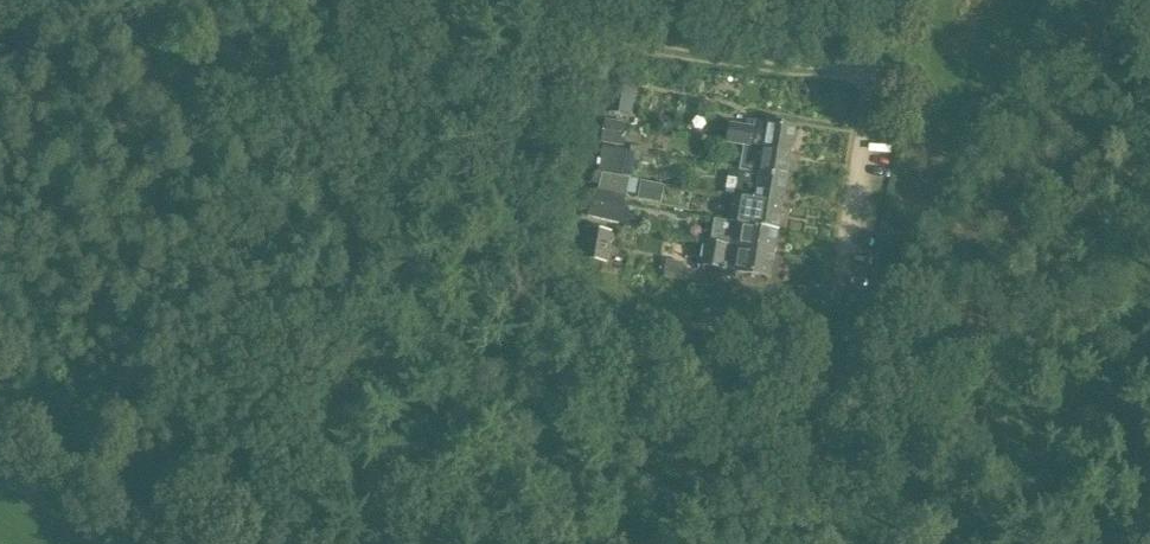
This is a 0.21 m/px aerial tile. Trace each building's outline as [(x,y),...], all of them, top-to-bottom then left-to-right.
[(631,116),(637,84),(614,80),(608,120),(604,120),(603,122),(627,126),(627,124),(626,123),(627,116),(631,116)] [(794,128),(753,122),(746,120),(745,128),(729,125),(726,144),(743,147),(789,155),(794,128)] [(624,147),(627,126),(603,122),(600,144),(624,147)] [(623,172),(627,151),(602,147),(598,172),(602,173),(603,169),(623,172)] [(785,178),(789,155),(743,147),(739,169),(785,178)] [(781,205),(785,178),(739,169),(734,196),(781,205)] [(649,199),(653,185),(640,182),(640,181),(595,173),(593,184),(598,185),(597,189),(595,189),(625,198),(626,194),(649,199)] [(618,225),(625,198),(595,189),(587,218),(618,225)] [(777,229),(781,205),(734,196),(733,203),(740,204),(738,213),(732,212),(730,221),(777,229)] [(647,216),(634,216),(634,227),(647,227),(647,216)] [(730,223),(714,220),(711,242),(773,253),(777,229),(730,221),(730,223)] [(611,228),(587,224),(586,227),(585,227),(579,258),(606,263),(612,232),(611,232),(611,228)] [(773,253),(711,242),(711,244),(702,242),(698,266),(725,270),(725,269),(735,271),(735,272),(769,277),(773,253)]
